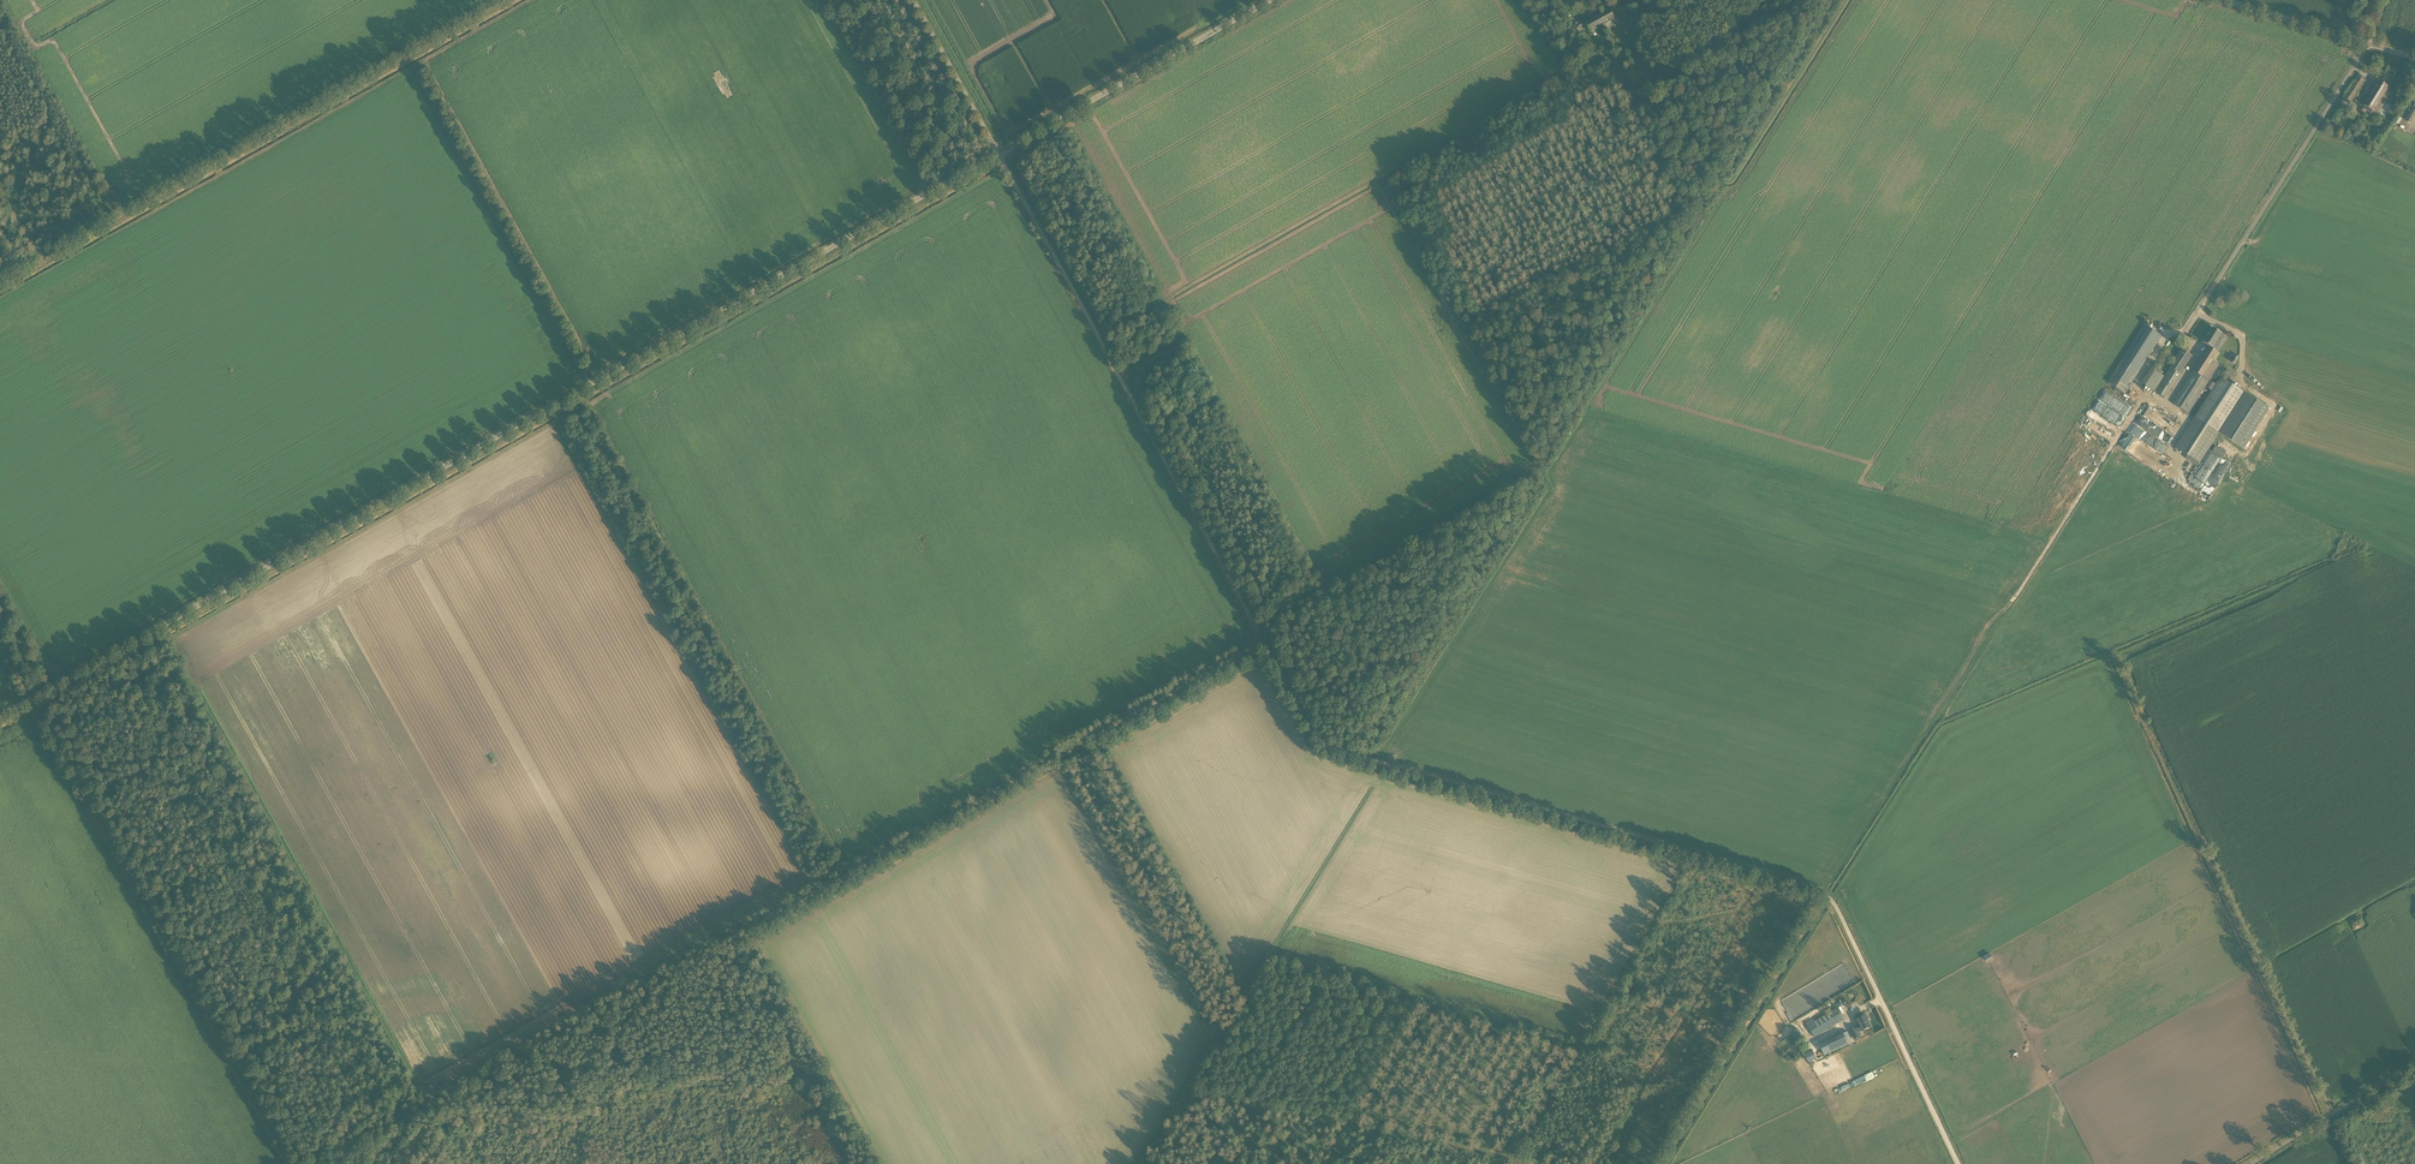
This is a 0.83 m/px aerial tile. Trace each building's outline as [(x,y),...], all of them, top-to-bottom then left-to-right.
[(2373,4),(2365,1),(2361,15),(2369,18),(2373,4)] [(1598,16),(1603,25),(1615,18),(1610,9),(1598,16)] [(1603,25),(1598,16),(1586,23),(1591,32),(1603,25)] [(1579,24),(1574,29),(1577,32),(1581,27),(1583,26),(1580,23),(1579,24)] [(2350,103),(2362,85),(2365,80),(2358,76),(2343,98),(2350,103)] [(2373,111),(2377,114),(2387,98),(2383,96),(2388,87),(2379,81),(2360,111),(2370,117),(2373,111)] [(2406,121),(2410,123),(2414,115),(2414,104),(2406,121)] [(2108,382),(2125,393),(2162,336),(2144,325),(2108,382)] [(2213,327),(2204,342),(2214,348),(2217,343),(2220,344),(2225,336),(2222,334),(2223,333),(2213,327)] [(2187,413),(2203,387),(2204,386),(2205,387),(2209,381),(2208,380),(2219,364),(2213,360),(2218,353),(2209,347),(2173,404),(2178,407),(2187,413)] [(2165,399),(2181,375),(2193,356),(2187,353),(2182,349),(2154,392),(2165,399)] [(2233,356),(2230,362),(2236,365),(2239,359),(2233,356)] [(2187,430),(2175,448),(2199,464),(2219,433),(2220,432),(2223,433),(2222,436),(2243,448),(2259,422),(2261,423),(2270,409),(2245,393),(2220,377),(2216,384),(2212,391),(2194,418),(2187,430)] [(2120,412),(2126,403),(2103,389),(2098,397),(2120,412)] [(2165,452),(2180,423),(2145,406),(2135,425),(2138,426),(2133,436),(2165,452)] [(2089,408),(2086,414),(2095,420),(2098,414),(2089,408)] [(2214,492),(2230,465),(2208,452),(2189,483),(2201,490),(2204,486),(2214,492)] [(2095,468),(2101,460),(2096,456),(2085,472),(2090,475),(2095,468)] [(1815,1037),(1843,1019),(1837,1009),(1815,1022),(1813,1020),(1806,1024),(1815,1037)] [(1862,1031),(1871,1027),(1865,1015),(1857,1019),(1860,1025),(1850,1030),(1855,1039),(1861,1036),(1859,1032),(1862,1031)] [(1819,1045),(1817,1047),(1820,1053),(1823,1052),(1824,1056),(1848,1044),(1847,1041),(1851,1039),(1847,1031),(1819,1045)] [(1814,1050),(1806,1054),(1810,1061),(1811,1061),(1812,1064),(1815,1062),(1814,1059),(1818,1058),(1814,1050)]
